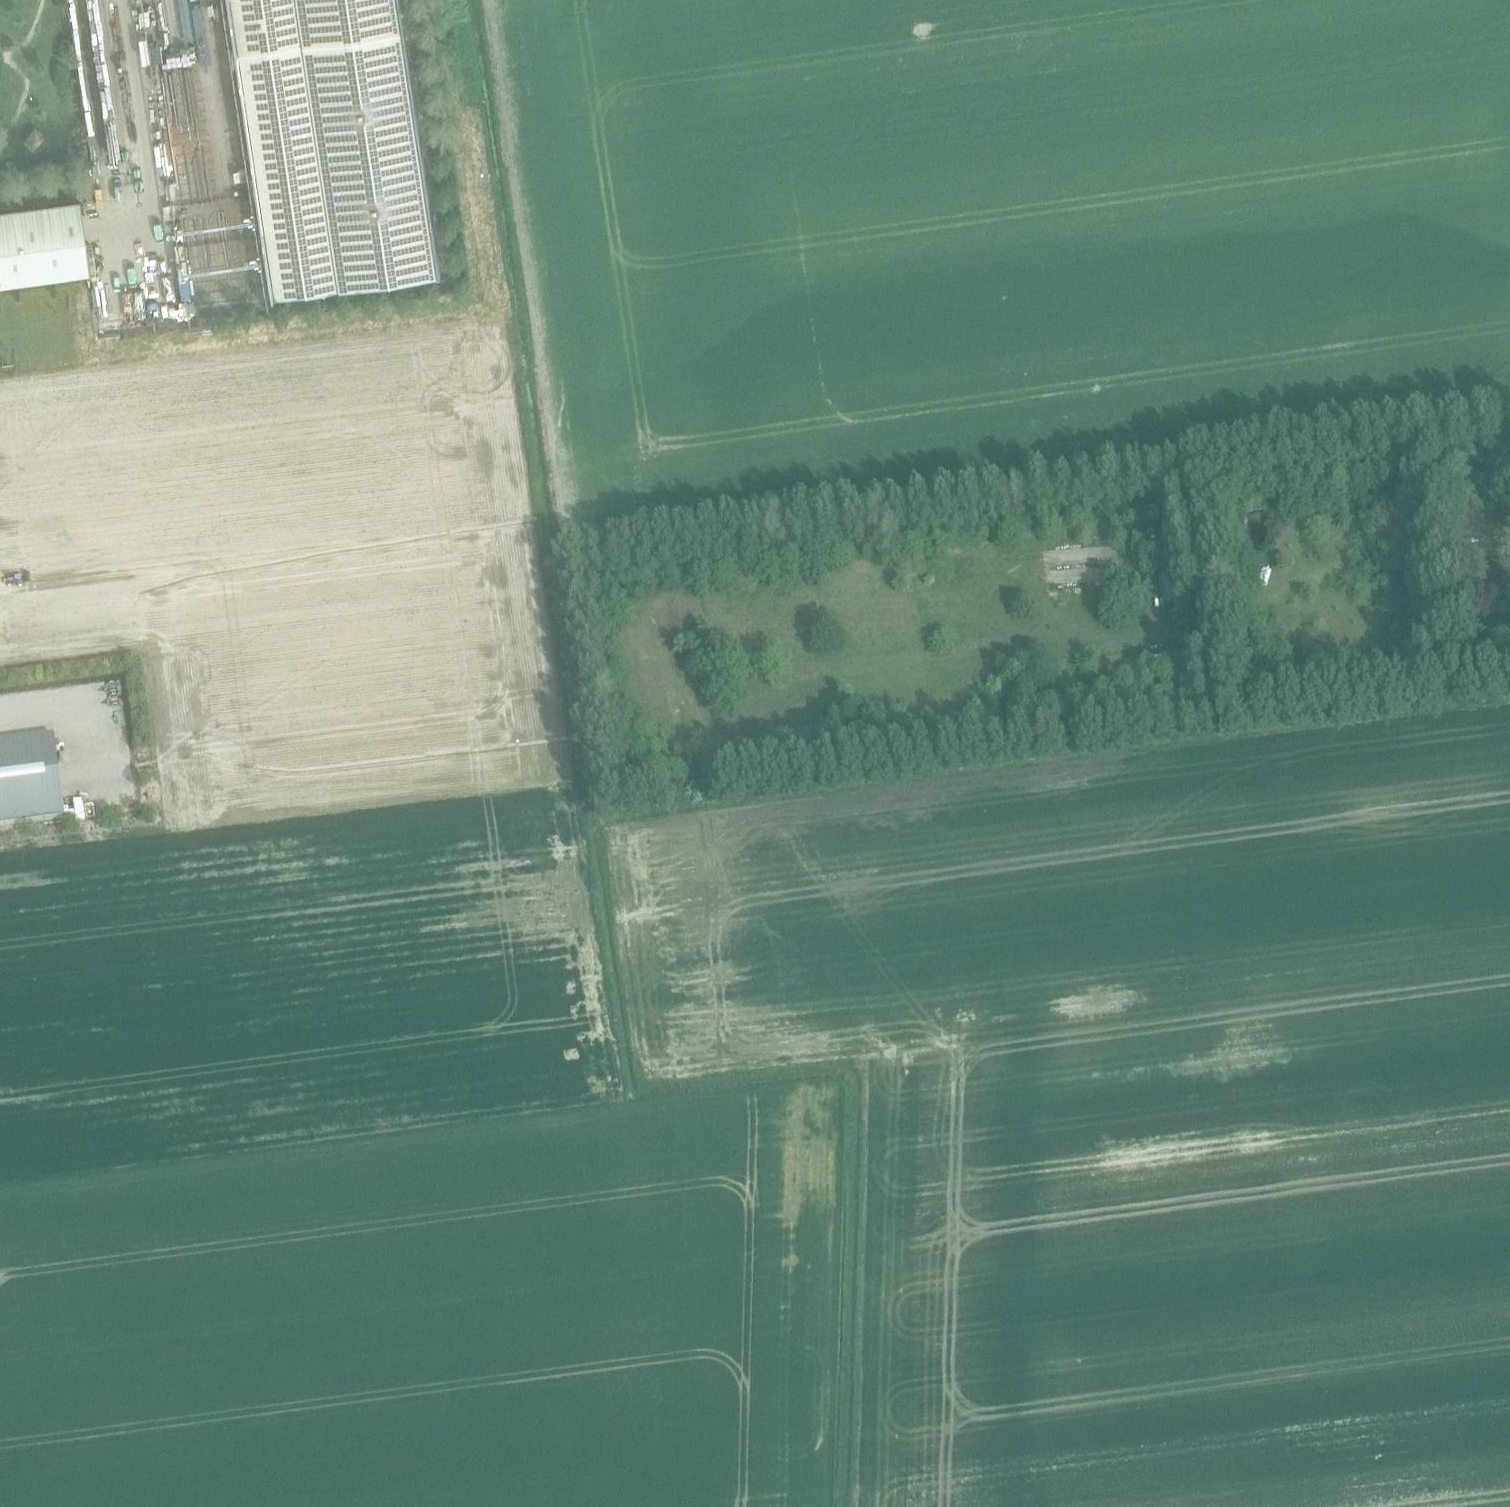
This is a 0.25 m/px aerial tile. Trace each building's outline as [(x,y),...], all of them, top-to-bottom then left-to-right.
[(272,293),(441,268),(401,0),(229,0),(272,293)] [(89,271),(79,199),(0,210),(0,283),(89,271)] [(64,817),(54,738),(0,745),(0,825),(64,817)]
